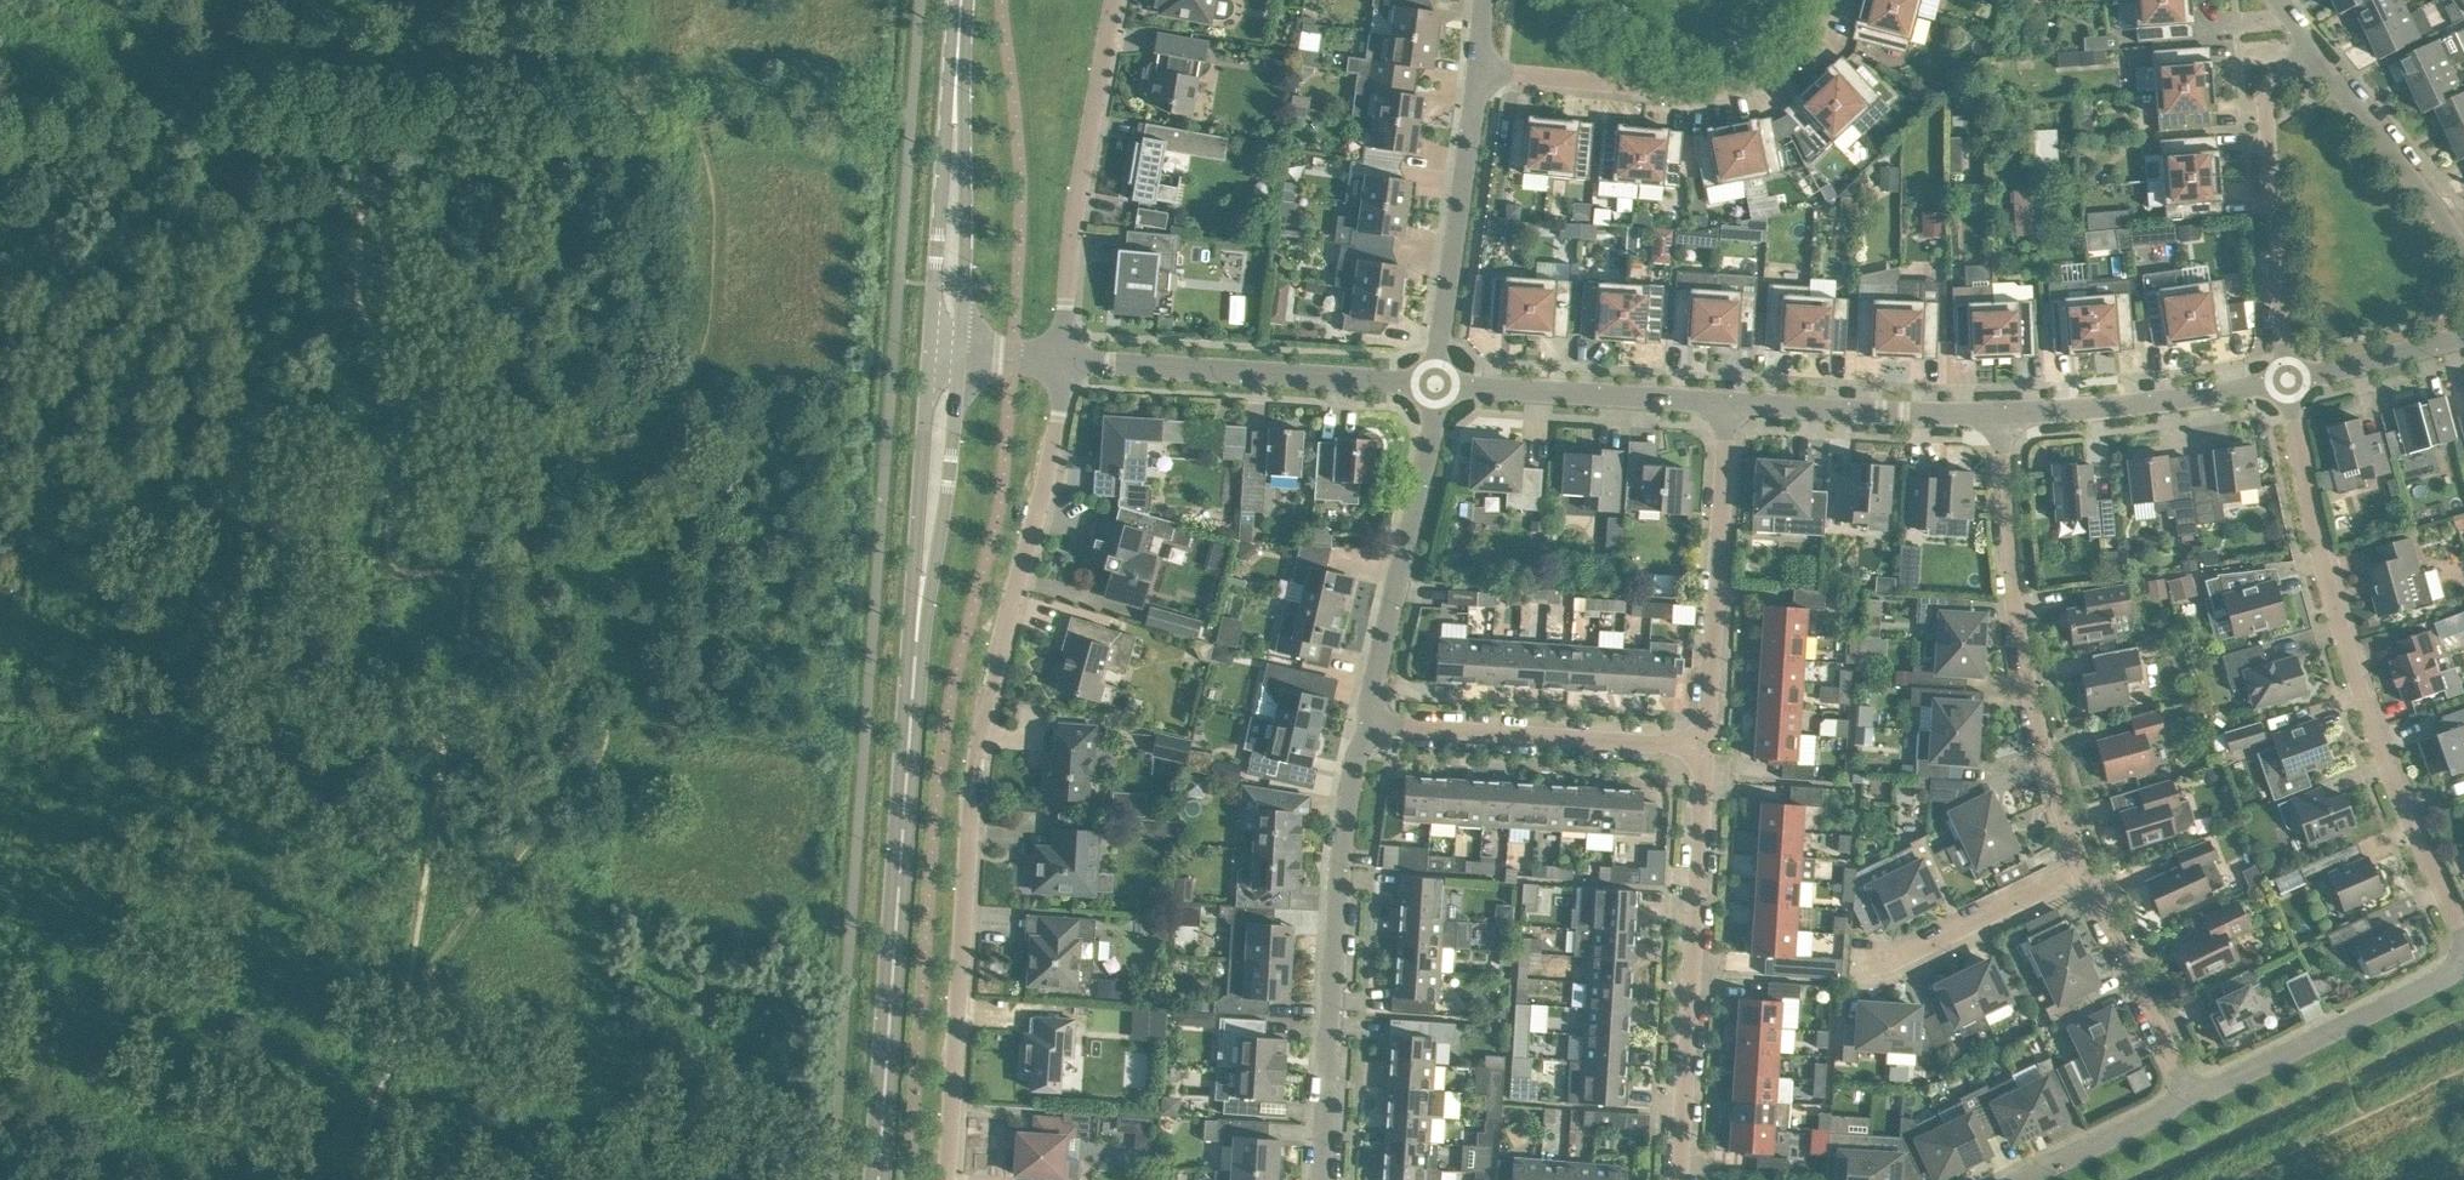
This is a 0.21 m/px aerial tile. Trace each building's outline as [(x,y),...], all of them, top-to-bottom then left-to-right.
[(1156,3),(1163,4),(1162,12),(1210,20),(1210,18),(1217,20),(1222,20),(1228,18),(1231,16),(1233,12),(1234,8),(1234,3),(1233,0),(1156,0),(1156,3)] [(1372,5),(1385,20),(1393,21),(1391,34),(1436,40),(1440,13),(1426,11),(1428,0),(1373,0),(1372,5)] [(1917,14),(1863,0),(1862,0),(1857,18),(1861,19),(1856,40),(1879,46),(1907,53),(1917,14)] [(1917,14),(1918,12),(1933,15),(1937,0),(1863,0),(1917,14)] [(2167,39),(2191,37),(2189,15),(2193,15),(2192,0),(2151,0),(2135,1),(2138,41),(2167,39)] [(2368,0),(2333,0),(2339,8),(2342,13),(2357,6),(2368,0)] [(2410,12),(2404,0),(2368,0),(2357,6),(2359,10),(2362,25),(2365,23),(2369,32),(2410,12)] [(2446,6),(2455,23),(2463,18),(2463,13),(2456,2),(2446,6)] [(2423,39),(2421,35),(2434,29),(2424,6),(2410,13),(2410,12),(2369,32),(2373,40),(2370,42),(2380,53),(2382,58),(2423,39)] [(1348,55),(1346,70),(1359,72),(1411,80),(1411,81),(1416,81),(1418,67),(1432,69),(1436,40),(1391,34),(1370,31),(1367,58),(1348,55)] [(2400,58),(2402,63),(2405,79),(2409,77),(2413,85),(2454,65),(2463,60),(2463,48),(2456,31),(2400,58)] [(1209,41),(1181,36),(1157,32),(1154,53),(1159,54),(1156,69),(1144,67),(1142,75),(1142,78),(1142,82),(1143,85),(1143,87),(1144,90),(1145,93),(1147,95),(1149,99),(1151,101),(1152,103),(1153,104),(1156,106),(1160,109),(1164,110),(1169,112),(1192,116),(1199,76),(1192,75),(1195,60),(1206,62),(1209,41)] [(2084,37),(2085,51),(2103,49),(2119,48),(2118,35),(2084,37)] [(2156,90),(2213,85),(2212,67),(2208,67),(2206,46),(2182,47),(2153,50),(2156,90)] [(2103,49),(2085,51),(2057,53),(2058,67),(2104,64),(2103,49)] [(1275,57),(1276,74),(1291,72),(1289,55),(1275,57)] [(1852,124),(1881,96),(1845,57),(1829,72),(1826,70),(1813,82),(1852,124)] [(2463,92),(2463,87),(2454,65),(2413,85),(2417,94),(2413,95),(2423,107),(2426,112),(2437,106),(2463,92)] [(1409,95),(1411,81),(1411,80),(1359,72),(1353,114),(1374,117),(1374,118),(1419,124),(1423,97),(1409,95)] [(1934,81),(1930,88),(1941,95),(1947,83),(1940,79),(1934,81)] [(1802,97),(1786,112),(1798,124),(1793,129),(1810,163),(1852,124),(1813,82),(1799,94),(1802,97)] [(2159,130),(2188,127),(2212,126),(2210,104),(2214,103),(2213,85),(2156,90),(2159,130)] [(2463,125),(2463,92),(2437,106),(2439,110),(2442,126),(2446,124),(2450,132),(2463,125)] [(2091,114),(2078,115),(2079,139),(2093,138),(2091,114)] [(1549,175),(1554,119),(1536,117),(1536,121),(1514,119),(1509,172),(1549,175)] [(1415,152),(1419,124),(1374,118),(1370,145),(1364,144),(1362,159),(1399,165),(1401,150),(1415,152)] [(1589,179),(1592,150),(1594,126),(1572,124),(1572,120),(1554,119),(1549,175),(1589,179)] [(1783,172),(1777,144),(1772,120),(1751,124),(1750,120),(1732,124),(1743,180),(1783,172)] [(1228,137),(1145,122),(1142,142),(1136,141),(1128,183),(1135,184),(1132,199),(1156,203),(1156,199),(1176,203),(1181,176),(1161,172),(1165,150),(1225,160),(1228,137)] [(1741,180),(1743,180),(1732,124),(1714,127),(1715,131),(1694,135),(1698,159),(1704,187),(1706,187),(1708,198),(1743,191),(1741,180)] [(1638,184),(1644,127),(1625,125),(1625,129),(1603,127),(1601,151),(1598,180),(1638,184)] [(2463,158),(2463,125),(2450,132),(2454,140),(2450,142),(2460,154),(2462,159),(2463,158)] [(1678,187),(1681,159),(1683,135),(1661,133),(1662,129),(1644,127),(1638,184),(1678,187)] [(2032,129),(2036,167),(2055,166),(2053,143),(2051,143),(2049,127),(2032,129)] [(2146,180),(2220,175),(2219,156),(2215,157),(2213,135),(2189,137),(2160,139),(2161,153),(2144,154),(2146,180)] [(1351,157),(1345,199),(1362,202),(1407,209),(1411,181),(1397,179),(1399,165),(1362,159),(1351,157)] [(1880,166),(1880,189),(1899,190),(1900,166),(1880,166)] [(2081,172),(2082,185),(2096,184),(2095,170),(2081,172)] [(1841,191),(1839,219),(1856,220),(1858,197),(1860,172),(1841,191)] [(2102,184),(2113,183),(2112,173),(2101,174),(2102,184)] [(2166,219),(2195,217),(2219,215),(2217,193),(2221,193),(2220,175),(2146,180),(2148,206),(2165,205),(2166,219)] [(1830,183),(1820,189),(1827,202),(1837,196),(1830,183)] [(2013,200),(2015,224),(2035,222),(2033,199),(2032,199),(2032,189),(2014,191),(2015,200),(2013,200)] [(1403,237),(1407,209),(1362,202),(1360,219),(1342,217),(1339,242),(1341,243),(1387,249),(1389,235),(1403,237)] [(1574,202),(1573,219),(1589,220),(1590,203),(1574,202)] [(1521,204),(1506,203),(1505,218),(1520,219),(1521,204)] [(1279,205),(1278,213),(1287,214),(1288,206),(1279,205)] [(1168,212),(1139,207),(1136,223),(1166,228),(1168,212)] [(1594,208),(1593,223),(1596,224),(1610,225),(1611,209),(1594,208)] [(2103,211),(2088,212),(2089,230),(2105,229),(2103,211)] [(1946,237),(1945,212),(1922,212),(1923,237),(1946,237)] [(1635,225),(1651,227),(1652,215),(1636,213),(1635,225)] [(1691,216),(1691,227),(1707,226),(1707,214),(1691,216)] [(1488,218),(1487,232),(1534,235),(1534,223),(1516,222),(1516,220),(1488,218)] [(1580,238),(1581,223),(1561,222),(1560,237),(1580,238)] [(2198,222),(2177,225),(2179,241),(2200,238),(2198,222)] [(1581,223),(1580,238),(1596,239),(1597,224),(1581,223)] [(1721,224),(1720,239),(1742,240),(1743,226),(1721,224)] [(2129,227),(2085,231),(2087,249),(2088,249),(2088,250),(2119,247),(2120,252),(2132,250),(2129,227)] [(1654,228),(1651,261),(1670,263),(1673,229),(1654,228)] [(1179,235),(1151,232),(1127,230),(1126,250),(1118,249),(1115,287),(1112,320),(1121,320),(1122,310),(1172,315),(1175,291),(1168,290),(1170,273),(1176,273),(1179,235)] [(1341,243),(1335,283),(1347,285),(1355,286),(1355,288),(1400,294),(1403,266),(1390,264),(1392,250),(1387,249),(1341,243)] [(1897,356),(1899,280),(1899,266),(1860,274),(1859,298),(1858,327),(1857,351),(1879,351),(1879,355),(1897,356)] [(2184,284),(2181,268),(2142,274),(2144,290),(2152,342),(2174,339),(2174,343),(2192,340),(2184,284)] [(1713,346),(1717,273),(1677,270),(1676,287),(1673,340),(1695,341),(1694,345),(1713,346)] [(1755,320),(1756,292),(1757,275),(1717,273),(1713,346),(1731,347),(1731,343),(1753,345),(1755,320)] [(1531,277),(1516,276),(1492,275),(1488,328),(1510,329),(1510,333),(1528,334),(1531,277)] [(1568,333),(1570,309),(1572,280),(1531,277),(1528,334),(1546,335),(1546,331),(1568,333)] [(1849,298),(1835,297),(1836,280),(1811,278),(1810,285),(1809,285),(1805,352),(1823,353),(1824,349),(1846,351),(1847,326),(1849,298)] [(2184,284),(2192,340),(2210,338),(2210,334),(2231,331),(2224,278),(2184,284)] [(2088,279),(2048,282),(2050,298),(2052,327),(2054,351),(2076,349),(2076,353),(2094,351),(2089,282),(2088,282),(2088,279)] [(2115,293),(2090,296),(2094,351),(2112,350),(2112,346),(2134,344),(2132,320),(2130,292),(2128,279),(2113,280),(2115,293)] [(1274,280),(1272,300),(1287,302),(1289,282),(1274,280)] [(1897,356),(1915,357),(1916,353),(1937,354),(1939,301),(1921,300),(1921,280),(1899,280),(1897,356)] [(1620,340),(1624,283),(1584,281),(1580,334),(1602,335),(1602,339),(1620,340)] [(2034,299),(2032,299),(2031,284),(2017,285),(2013,281),(1992,283),(1992,285),(1996,357),(2014,357),(2014,353),(2036,352),(2035,328),(2034,299)] [(1661,339),(1662,314),(1664,286),(1624,283),(1620,340),(1639,341),(1639,337),(1661,339)] [(1805,352),(1809,285),(1769,283),(1767,321),(1765,345),(1787,347),(1787,351),(1805,352)] [(1355,288),(1355,286),(1347,285),(1344,290),(1342,310),(1345,316),(1343,329),(1380,334),(1382,320),(1396,322),(1400,294),(1355,288)] [(1992,285),(1966,286),(1953,287),(1953,302),(1955,331),(1956,355),(1978,354),(1978,358),(1996,357),(1992,285)] [(2231,301),(2231,328),(2254,327),(2254,300),(2231,301)] [(2401,429),(2387,433),(2394,457),(2408,453),(2459,439),(2453,418),(2447,395),(2431,399),(2431,402),(2423,405),(2422,402),(2396,409),(2401,429)] [(1160,441),(1161,421),(1106,417),(1103,470),(1119,471),(1119,478),(1121,478),(1119,504),(1118,504),(1118,505),(1120,506),(1144,513),(1148,514),(1148,509),(1151,510),(1152,488),(1149,487),(1149,485),(1143,484),(1145,440),(1160,441)] [(2333,432),(2328,439),(2336,443),(2342,466),(2334,468),(2340,493),(2368,485),(2366,479),(2388,473),(2392,472),(2389,462),(2383,438),(2368,442),(2366,435),(2361,418),(2347,422),(2340,418),(2337,424),(2331,426),(2333,432)] [(1246,426),(1225,425),(1223,458),(1244,459),(1244,457),(1246,426)] [(1301,476),(1303,454),(1304,430),(1269,428),(1267,458),(1244,457),(1244,459),(1241,510),(1264,512),(1266,474),(1301,476)] [(1374,483),(1376,457),(1377,456),(1379,455),(1381,453),(1382,452),(1383,450),(1384,447),(1384,445),(1384,444),(1384,441),(1383,439),(1382,437),(1381,436),(1379,434),(1378,433),(1376,432),(1374,431),(1372,431),(1369,431),(1367,431),(1365,432),(1363,433),(1361,435),(1359,436),(1358,438),(1335,437),(1335,443),(1318,442),(1316,466),(1317,466),(1314,498),(1356,501),(1358,482),(1374,483)] [(1520,467),(1522,443),(1475,440),(1472,487),(1507,489),(1506,507),(1540,510),(1543,468),(1520,467)] [(2192,488),(2196,524),(2224,521),(2222,503),(2241,500),(2240,490),(2258,488),(2253,444),(2214,449),(2215,453),(2198,455),(2202,487),(2192,488)] [(1618,511),(1622,449),(1589,447),(1589,454),(1565,452),(1563,493),(1586,495),(1585,509),(1618,511)] [(2196,524),(2192,488),(2188,456),(2167,459),(2166,454),(2128,459),(2133,503),(2154,500),(2156,510),(2167,509),(2168,516),(2176,515),(2178,535),(2197,533),(2196,524)] [(1676,467),(1677,465),(1670,461),(1663,458),(1655,456),(1648,455),(1647,466),(1628,464),(1625,509),(1688,513),(1690,483),(1686,482),(1687,468),(1676,467)] [(1753,514),(1752,531),(1780,532),(1804,534),(1825,535),(1826,515),(1827,490),(1810,489),(1812,462),(1757,459),(1753,514)] [(2112,497),(2096,499),(2094,481),(2092,482),(2090,463),(2075,464),(2075,462),(2052,464),(2054,483),(2050,483),(2052,501),(2055,501),(2057,520),(2080,518),(2079,516),(2087,515),(2090,538),(2116,535),(2112,497)] [(1890,510),(1891,490),(1892,466),(1853,463),(1852,478),(1838,477),(1835,520),(1871,522),(1871,510),(1890,510)] [(1908,509),(1908,526),(1929,527),(1935,522),(1936,515),(1946,516),(1967,517),(1970,517),(1970,513),(1973,513),(1975,492),(1971,491),(1973,471),(1931,468),(1930,477),(1911,476),(1910,485),(1908,509)] [(2402,492),(2399,478),(2390,480),(2393,494),(2402,492)] [(1176,522),(1160,517),(1148,514),(1144,513),(1120,506),(1116,521),(1102,517),(1090,558),(1105,562),(1104,568),(1111,570),(1105,593),(1128,600),(1144,604),(1157,558),(1140,553),(1145,533),(1170,540),(1176,522)] [(1530,531),(1545,532),(1545,522),(1531,521),(1530,531)] [(1240,524),(1239,540),(1252,541),(1253,525),(1252,525),(1240,524)] [(1328,525),(1318,525),(1313,524),(1312,544),(1331,546),(1332,531),(1328,525)] [(1621,552),(1622,538),(1606,537),(1605,550),(1621,552)] [(2385,563),(2372,567),(2380,594),(2375,595),(2381,615),(2404,609),(2414,606),(2415,609),(2436,603),(2425,567),(2421,568),(2412,538),(2404,540),(2380,547),(2385,563)] [(1256,544),(1241,541),(1239,558),(1247,559),(1255,552),(1256,544)] [(1331,546),(1312,544),(1300,544),(1292,578),(1295,582),(1306,585),(1302,602),(1342,611),(1346,593),(1350,594),(1354,578),(1330,572),(1326,566),(1327,566),(1332,546),(1331,546)] [(1901,544),(1899,572),(1917,574),(1919,546),(1901,544)] [(2217,548),(2203,550),(2205,565),(2218,564),(2217,548)] [(2182,559),(2183,571),(2198,569),(2197,557),(2182,559)] [(2219,575),(2205,579),(2214,610),(2226,607),(2234,635),(2262,628),(2286,621),(2274,579),(2256,584),(2252,570),(2219,573),(2219,575)] [(1462,571),(1462,582),(1477,583),(1478,572),(1462,571)] [(1654,573),(1653,591),(1685,593),(1686,574),(1654,573)] [(2197,594),(2191,573),(2168,579),(2174,600),(2197,594)] [(1900,577),(1899,593),(1915,594),(1916,578),(1900,577)] [(2167,598),(2163,577),(2147,580),(2151,601),(2167,598)] [(1876,578),(1875,592),(1895,593),(1895,579),(1876,578)] [(2068,614),(2065,614),(2067,626),(2070,625),(2073,642),(2096,638),(2116,635),(2127,632),(2130,630),(2132,626),(2133,623),(2132,611),(2127,584),(2117,586),(2093,590),(2095,604),(2067,609),(2068,614)] [(1537,598),(1537,602),(1547,603),(1548,588),(1538,587),(1537,598)] [(1548,588),(1547,603),(1558,604),(1559,589),(1548,588)] [(1826,590),(1818,589),(1794,588),(1793,602),(1780,602),(1780,606),(1764,605),(1763,631),(1805,634),(1807,607),(1824,608),(1826,590)] [(1478,591),(1473,590),(1449,589),(1448,604),(1477,606),(1478,591)] [(1478,591),(1477,606),(1489,606),(1490,592),(1478,591)] [(1521,594),(1507,593),(1507,603),(1521,604),(1521,594)] [(1970,599),(1946,598),(1918,596),(1916,621),(1936,623),(1935,641),(1986,645),(1986,642),(1987,640),(1987,638),(1989,636),(1983,632),(1984,616),(1970,615),(1970,599)] [(1585,609),(1585,616),(1599,616),(1600,616),(1600,609),(1600,599),(1586,598),(1585,609)] [(1867,598),(1865,625),(1880,626),(1882,599),(1867,598)] [(1600,599),(1600,609),(1614,610),(1615,599),(1600,599)] [(1643,616),(1644,601),(1632,601),(1631,615),(1643,616)] [(1674,603),(1670,603),(1644,601),(1643,616),(1673,618),(1674,603)] [(1337,629),(1342,611),(1302,602),(1298,619),(1287,617),(1283,620),(1275,655),(1306,662),(1309,646),(1309,645),(1314,642),(1338,647),(1342,630),(1337,629)] [(1150,605),(1145,624),(1197,639),(1202,620),(1193,618),(1193,617),(1186,615),(1183,614),(1150,605)] [(1105,625),(1095,623),(1071,616),(1064,641),(1071,643),(1058,689),(1098,700),(1103,683),(1099,682),(1103,667),(1126,674),(1137,636),(1104,627),(1105,625)] [(2450,617),(2436,622),(2442,637),(2455,632),(2450,617)] [(2408,702),(2430,694),(2447,689),(2441,671),(2437,658),(2441,657),(2431,629),(2401,640),(2406,654),(2392,659),(2397,672),(2394,672),(2399,685),(2401,685),(2408,702)] [(1804,659),(1805,634),(1763,631),(1762,645),(1758,645),(1758,656),(1804,659)] [(1466,638),(1463,638),(1439,637),(1439,642),(1432,642),(1431,659),(1438,659),(1436,680),(1464,682),(1466,638)] [(1850,637),(1849,654),(1859,655),(1861,638),(1850,637)] [(1490,684),(1493,640),(1466,638),(1464,682),(1490,684)] [(1210,642),(1199,639),(1198,639),(1195,648),(1200,657),(1208,659),(1214,643),(1210,642)] [(1864,639),(1863,656),(1882,656),(1882,640),(1864,639)] [(1516,685),(1519,642),(1493,640),(1490,684),(1516,685)] [(1677,657),(1677,652),(1678,642),(1650,640),(1650,650),(1647,694),(1674,695),(1675,674),(1682,675),(1684,658),(1677,657)] [(1986,646),(1986,645),(1935,641),(1933,665),(1914,664),(1912,682),(1931,683),(1966,685),(1967,672),(1980,673),(1981,657),(1988,654),(1987,653),(1986,651),(1986,649),(1986,646)] [(1542,687),(1545,643),(1519,642),(1516,685),(1542,687)] [(1568,689),(1571,645),(1545,643),(1542,687),(1568,689)] [(2295,655),(2267,663),(2262,643),(2222,654),(2232,690),(2248,685),(2254,707),(2306,693),(2295,655)] [(1594,690),(1597,647),(1571,645),(1568,689),(1594,690)] [(2085,692),(2080,693),(2082,709),(2088,708),(2088,711),(2112,706),(2130,703),(2126,682),(2143,679),(2137,646),(2092,654),(2094,663),(2096,672),(2081,674),(2085,692)] [(1621,692),(1623,648),(1597,647),(1594,690),(1621,692)] [(1650,650),(1647,650),(1623,648),(1621,692),(1647,694),(1650,650)] [(1802,683),(1804,659),(1758,656),(1757,666),(1760,666),(1760,681),(1802,683)] [(1315,673),(1292,667),(1268,662),(1263,681),(1276,702),(1279,702),(1275,721),(1319,732),(1320,726),(1325,723),(1326,717),(1323,713),(1326,698),(1310,694),(1315,673)] [(1840,685),(1851,686),(1852,669),(1841,669),(1840,685)] [(2132,681),(2134,700),(2151,697),(2148,678),(2132,681)] [(1801,708),(1802,683),(1760,681),(1759,695),(1755,695),(1755,705),(1801,708)] [(1851,686),(1840,685),(1821,684),(1820,701),(1839,702),(1850,703),(1851,686)] [(1912,686),(1911,704),(1920,704),(1935,705),(1934,730),(1980,733),(1980,731),(1981,729),(1981,727),(1982,725),(1983,724),(1977,720),(1978,704),(1982,704),(1983,691),(1966,690),(1941,688),(1931,688),(1912,686)] [(1799,733),(1801,708),(1755,705),(1754,716),(1757,716),(1756,730),(1799,733)] [(1872,725),(1873,705),(1859,705),(1858,725),(1872,725)] [(2463,771),(2463,708),(2444,715),(2449,730),(2421,740),(2433,774),(2453,767),(2455,774),(2463,771)] [(2107,780),(2131,774),(2154,768),(2147,740),(2165,735),(2158,709),(2130,717),(2134,731),(2097,741),(2107,780)] [(1248,715),(1241,748),(1251,750),(1247,773),(1266,777),(1290,783),(1295,762),(1311,766),(1314,750),(1319,747),(1321,741),(1317,736),(1319,732),(1275,721),(1248,715)] [(1848,735),(1849,718),(1838,718),(1837,735),(1848,735)] [(2288,794),(2288,793),(2311,785),(2306,771),(2332,761),(2317,718),(2272,734),(2276,746),(2257,752),(2268,782),(2274,799),(2288,794)] [(2260,721),(2224,731),(2230,750),(2266,739),(2260,721)] [(1096,726),(1084,726),(1060,724),(1058,753),(1053,753),(1052,767),(1046,766),(1044,796),(1087,799),(1088,778),(1092,778),(1096,726)] [(1974,761),(1975,745),(1982,742),(1981,739),(1980,736),(1980,733),(1934,730),(1918,729),(1916,765),(1906,765),(1905,775),(1916,776),(1931,777),(1948,779),(1948,778),(1949,759),(1974,761)] [(1797,763),(1799,733),(1756,730),(1755,757),(1769,758),(1768,763),(1783,764),(1782,777),(1814,779),(1815,764),(1797,763)] [(1187,763),(1192,741),(1156,733),(1151,755),(1187,763)] [(1212,760),(1210,775),(1239,780),(1241,764),(1212,760)] [(1862,782),(1863,774),(1853,773),(1852,781),(1862,782)] [(1187,774),(1184,794),(1204,796),(1207,777),(1187,774)] [(1430,821),(1433,778),(1406,776),(1405,797),(1398,797),(1397,814),(1404,814),(1403,820),(1430,821)] [(1915,788),(1930,789),(1931,777),(1916,776),(1915,788)] [(1930,789),(1930,800),(1970,802),(1971,780),(1948,778),(1948,779),(1931,777),(1930,789)] [(1459,779),(1444,778),(1433,778),(1430,821),(1457,823),(1459,779)] [(2124,824),(2120,829),(2123,840),(2129,841),(2131,846),(2154,839),(2175,832),(2187,829),(2194,819),(2188,799),(2178,802),(2173,784),(2171,778),(2139,788),(2144,805),(2121,812),(2124,824)] [(1483,824),(1485,781),(1459,779),(1457,823),(1483,824)] [(1509,826),(1512,782),(1485,781),(1483,824),(1509,826)] [(1535,828),(1538,784),(1512,782),(1509,826),(1535,828)] [(1561,829),(1564,786),(1538,784),(1535,828),(1561,829)] [(1297,794),(1273,790),(1243,785),(1241,823),(1241,828),(1253,829),(1252,847),(1298,850),(1301,811),(1296,811),(1297,794)] [(1587,831),(1590,787),(1564,786),(1561,829),(1587,831)] [(1823,788),(1816,788),(1791,786),(1790,800),(1778,799),(1777,803),(1762,802),(1760,828),(1803,832),(1805,806),(1822,807),(1823,788)] [(1614,832),(1616,789),(1590,787),(1587,831),(1614,832)] [(2289,799),(2278,803),(2287,827),(2298,832),(2304,830),(2310,845),(2324,839),(2328,841),(2343,835),(2345,831),(2356,827),(2343,793),(2325,800),(2320,787),(2312,790),(2289,799)] [(1644,791),(1616,789),(1614,832),(1641,834),(1641,832),(1655,833),(1657,801),(1643,800),(1644,791)] [(1120,836),(1176,835),(1176,817),(1148,818),(1147,790),(1119,790),(1120,836)] [(2005,812),(2004,809),(1997,808),(1990,794),(1952,813),(1964,838),(2006,818),(2006,816),(2005,814),(2005,812)] [(1098,831),(1087,830),(1088,815),(1060,813),(1059,828),(1055,828),(1054,847),(1038,846),(1035,890),(1094,893),(1098,831)] [(2006,818),(1964,838),(1966,842),(1977,864),(1987,859),(2000,885),(2023,874),(2018,863),(2023,861),(2015,846),(2008,831),(2012,825),(2011,824),(2010,823),(2008,821),(2007,820),(2006,818)] [(1802,856),(1803,832),(1760,828),(1759,843),(1756,842),(1755,853),(1802,856)] [(1838,850),(1850,851),(1851,835),(1839,834),(1838,850)] [(1914,915),(1917,914),(1921,914),(1924,913),(1924,906),(1939,899),(1934,889),(1946,883),(1940,869),(1933,854),(1927,841),(1927,834),(1913,840),(1911,845),(1886,857),(1914,915)] [(2169,872),(2147,882),(2153,896),(2150,901),(2154,910),(2160,911),(2161,914),(2183,904),(2210,892),(2209,890),(2224,883),(2214,860),(2216,859),(2209,840),(2177,852),(2183,866),(2169,872)] [(1428,847),(1424,847),(1400,845),(1398,867),(1427,869),(1428,854),(1428,847)] [(1296,889),(1298,850),(1252,847),(1251,867),(1243,866),(1238,870),(1236,905),(1275,907),(1290,908),(1291,889),(1296,889)] [(1952,859),(1947,848),(1933,854),(1940,869),(1949,865),(1952,859)] [(2313,861),(2299,867),(2306,882),(2306,884),(2328,874),(2343,909),(2361,901),(2383,891),(2368,856),(2342,867),(2335,851),(2313,861)] [(1815,857),(1802,856),(1755,853),(1754,863),(1758,864),(1757,877),(1800,880),(1813,881),(1815,857)] [(1438,870),(1439,855),(1428,854),(1427,869),(1438,870)] [(1480,866),(1480,873),(1494,873),(1496,863),(1496,856),(1481,855),(1481,862),(1480,866)] [(1912,917),(1914,915),(1886,857),(1856,871),(1855,884),(1854,901),(1854,907),(1858,917),(1879,907),(1887,924),(1901,917),(1907,921),(1909,919),(1910,918),(1912,917)] [(1480,873),(1481,862),(1466,861),(1466,872),(1480,873)] [(1611,881),(1612,866),(1601,865),(1600,880),(1611,881)] [(1558,878),(1559,867),(1545,866),(1544,877),(1558,878)] [(1611,881),(1640,883),(1641,868),(1612,866),(1611,881)] [(1856,871),(1857,867),(1846,866),(1845,883),(1855,884),(1856,871)] [(1505,881),(1516,882),(1517,868),(1506,867),(1505,881)] [(1559,867),(1558,878),(1572,878),(1573,867),(1559,867)] [(1444,877),(1425,876),(1400,875),(1399,898),(1404,898),(1404,903),(1401,903),(1400,917),(1444,920),(1446,892),(1443,892),(1444,877)] [(1798,905),(1800,880),(1757,877),(1756,892),(1752,892),(1752,902),(1798,905)] [(2264,882),(2249,889),(2258,909),(2273,901),(2264,882)] [(1524,883),(1522,903),(1526,903),(1526,909),(1537,910),(1539,884),(1524,883)] [(1854,901),(1855,884),(1845,883),(1844,900),(1854,901)] [(1579,886),(1577,909),(1592,910),(1591,929),(1634,932),(1635,918),(1633,918),(1633,913),(1638,913),(1640,890),(1615,888),(1596,887),(1579,886)] [(2192,979),(2214,969),(2238,958),(2228,937),(2250,926),(2238,899),(2202,916),(2209,931),(2177,946),(2192,979)] [(1754,927),(1797,930),(1798,905),(1752,902),(1751,913),(1754,913),(1754,927)] [(1275,907),(1236,905),(1220,904),(1220,916),(1224,916),(1229,922),(1232,922),(1230,958),(1291,962),(1293,934),(1283,934),(1283,924),(1274,923),(1275,907)] [(1514,905),(1496,904),(1495,922),(1513,923),(1514,905)] [(2056,907),(2025,922),(2031,935),(2027,937),(2046,976),(2088,955),(2087,954),(2087,952),(2087,950),(2086,948),(2086,946),(2079,945),(2072,931),(2066,918),(2062,920),(2056,907)] [(1024,966),(1024,975),(1029,977),(1028,984),(1053,986),(1077,987),(1078,982),(1092,983),(1094,959),(1099,959),(1100,940),(1095,939),(1096,918),(1056,915),(1055,915),(1032,914),(1027,913),(1025,946),(1031,946),(1030,963),(1024,966)] [(2360,955),(2370,976),(2383,970),(2383,971),(2399,963),(2412,956),(2410,951),(2415,948),(2406,929),(2401,931),(2398,926),(2382,933),(2374,931),(2367,914),(2326,933),(2334,950),(2342,946),(2343,947),(2344,949),(2345,951),(2347,953),(2349,955),(2351,956),(2354,956),(2357,956),(2358,956),(2360,955)] [(1834,932),(1843,933),(1844,933),(1845,916),(1835,915),(1834,932)] [(1457,921),(1444,920),(1400,917),(1399,943),(1442,946),(1455,947),(1457,921)] [(1754,927),(1752,954),(1766,955),(1765,974),(1841,979),(1842,959),(1795,956),(1797,930),(1754,927)] [(1634,932),(1591,929),(1576,928),(1574,954),(1589,955),(1633,958),(1634,932)] [(1501,950),(1512,950),(1513,936),(1502,935),(1501,950)] [(1543,938),(1531,937),(1520,936),(1519,951),(1541,952),(1543,938)] [(1440,972),(1442,946),(1399,943),(1397,969),(1440,972)] [(1511,964),(1512,950),(1501,950),(1500,964),(1511,964)] [(1540,966),(1541,952),(1519,951),(1518,965),(1529,966),(1540,966)] [(1631,984),(1633,958),(1589,955),(1587,981),(1631,984)] [(2052,1021),(2056,1019),(2091,1002),(2085,989),(2097,983),(2090,969),(2094,962),(2093,961),(2091,960),(2089,958),(2088,955),(2046,976),(2059,1001),(2045,1008),(2052,1021)] [(1289,990),(1291,962),(1230,958),(1228,995),(1225,994),(1219,999),(1215,999),(1214,1011),(1269,1014),(1270,999),(1279,999),(1279,989),(1289,990)] [(1964,968),(1962,969),(1982,1011),(1989,1025),(2012,1013),(2014,1012),(2011,1005),(2023,1000),(2006,966),(1995,972),(1989,960),(1975,967),(1969,963),(1968,965),(1967,966),(1965,967),(1964,968)] [(2252,967),(2208,989),(2214,1002),(2213,1002),(2217,1010),(2209,1014),(2224,1045),(2255,1030),(2246,1013),(2258,1007),(2253,996),(2264,991),(2252,967)] [(1439,999),(1440,972),(1397,969),(1396,983),(1399,983),(1398,988),(1393,988),(1391,1011),(1435,1014),(1436,999),(1439,999)] [(1943,996),(1931,1002),(1936,1013),(1947,1036),(1959,1030),(1956,1024),(1959,1022),(1965,1035),(1978,1028),(1980,1032),(1990,1027),(1989,1025),(1982,1011),(1962,969),(1960,970),(1958,971),(1956,971),(1955,971),(1953,971),(1952,978),(1938,985),(1943,996)] [(2307,970),(2285,981),(2304,1022),(2326,1012),(2319,997),(2311,979),(2307,970)] [(1516,1003),(1527,1003),(1528,977),(1517,977),(1516,1003)] [(1099,978),(1098,997),(1125,998),(1126,979),(1099,978)] [(2334,988),(2332,984),(2328,981),(2324,979),(2320,978),(2315,978),(2311,979),(2319,997),(2335,989),(2334,988)] [(1629,1010),(1631,984),(1587,981),(1586,1007),(1629,1010)] [(1800,998),(1801,983),(1769,981),(1768,994),(1754,993),(1753,998),(1739,997),(1738,1023),(1780,1026),(1782,996),(1800,998)] [(1210,998),(1196,997),(1195,1009),(1209,1010),(1210,998)] [(1887,1047),(1890,1001),(1888,1001),(1885,1000),(1883,999),(1881,998),(1877,1004),(1861,1003),(1860,1023),(1845,1022),(1843,1047),(1842,1061),(1858,1062),(1859,1045),(1886,1047),(1887,1047)] [(1886,1062),(1915,1064),(1917,1018),(1918,1006),(1902,1005),(1899,999),(1896,1000),(1895,1001),(1893,1001),(1890,1001),(1887,1047),(1886,1047),(1886,1062)] [(2098,1015),(2091,1002),(2056,1019),(2062,1032),(2071,1028),(2084,1054),(2126,1033),(2125,1032),(2124,1029),(2124,1027),(2124,1024),(2117,1024),(2110,1009),(2098,1015)] [(1516,1003),(1514,1029),(1530,1030),(1532,1004),(1527,1003),(1516,1003)] [(1506,1018),(1507,1005),(1499,1004),(1493,1009),(1493,1017),(1506,1018)] [(1628,1036),(1629,1010),(1586,1007),(1584,1033),(1628,1036)] [(1215,1027),(1216,1012),(1177,1010),(1176,1024),(1215,1027)] [(1154,1014),(1132,1012),(1124,1012),(1122,1043),(1152,1045),(1154,1014)] [(1947,1036),(1936,1013),(1922,1019),(1937,1051),(1951,1045),(1947,1036)] [(1024,1047),(1023,1074),(1034,1075),(1033,1089),(1060,1091),(1062,1057),(1073,1058),(1076,1019),(1031,1016),(1029,1047),(1024,1047)] [(1266,1020),(1242,1018),(1229,1017),(1229,1032),(1236,1041),(1239,1041),(1238,1066),(1286,1069),(1287,1054),(1286,1054),(1287,1038),(1265,1037),(1266,1020)] [(1456,1023),(1415,1020),(1391,1018),(1389,1042),(1395,1042),(1395,1047),(1392,1047),(1391,1060),(1435,1063),(1436,1041),(1455,1041),(1456,1023)] [(1779,1051),(1780,1026),(1738,1023),(1737,1039),(1733,1038),(1733,1048),(1779,1051)] [(1795,1050),(1794,1027),(1784,1027),(1784,1050),(1795,1050)] [(1514,1029),(1512,1056),(1528,1057),(1530,1030),(1514,1029)] [(1828,1047),(1830,1030),(1817,1029),(1816,1045),(1828,1047)] [(1626,1063),(1628,1036),(1584,1033),(1582,1060),(1626,1063)] [(2128,1047),(2132,1041),(2130,1039),(2129,1038),(2127,1036),(2126,1033),(2084,1054),(2096,1079),(2135,1061),(2128,1047)] [(1777,1076),(1779,1051),(1733,1048),(1732,1059),(1735,1059),(1735,1074),(1777,1076)] [(1504,1068),(1505,1056),(1485,1054),(1484,1067),(1489,1067),(1503,1068),(1504,1068)] [(1512,1056),(1510,1097),(1537,1099),(1539,1080),(1531,1079),(1532,1057),(1528,1057),(1512,1056)] [(2056,1068),(2056,1067),(2051,1056),(2036,1063),(2013,1074),(2014,1076),(2041,1132),(2042,1131),(2045,1130),(2048,1130),(2050,1130),(2050,1123),(2065,1116),(2059,1105),(2072,1099),(2056,1068)] [(1433,1089),(1435,1063),(1391,1060),(1389,1087),(1433,1089)] [(1573,1080),(1571,1101),(1626,1105),(1628,1081),(1622,1081),(1623,1076),(1625,1076),(1626,1063),(1582,1060),(1581,1080),(1573,1080)] [(2088,1099),(2078,1077),(2070,1061),(2056,1068),(2072,1099),(2075,1105),(2088,1099)] [(1814,1079),(1826,1080),(1827,1063),(1815,1062),(1814,1079)] [(1285,1083),(1286,1069),(1238,1066),(1236,1090),(1233,1090),(1224,1098),(1223,1112),(1260,1115),(1262,1098),(1283,1099),(1284,1083),(1285,1083)] [(1503,1094),(1504,1077),(1504,1068),(1503,1068),(1489,1067),(1488,1093),(1503,1094)] [(1730,1088),(1730,1099),(1790,1103),(1792,1077),(1777,1076),(1735,1074),(1734,1088),(1730,1088)] [(2038,1133),(2041,1132),(2014,1076),(1989,1088),(1987,1085),(1974,1091),(1995,1135),(2007,1129),(2013,1141),(2027,1134),(2033,1138),(2035,1136),(2036,1135),(2038,1133)] [(1825,1096),(1826,1080),(1814,1079),(1813,1095),(1825,1096)] [(1445,1090),(1433,1089),(1389,1087),(1388,1113),(1431,1115),(1443,1116),(1445,1090)] [(1983,1141),(1995,1135),(1974,1091),(1960,1097),(1962,1100),(1955,1103),(1961,1118),(1944,1127),(1964,1169),(1967,1168),(1969,1167),(1971,1167),(1974,1167),(1974,1159),(1988,1153),(1983,1141)] [(1502,1111),(1503,1094),(1488,1093),(1486,1120),(1494,1120),(1501,1121),(1502,1111)] [(1179,1115),(1180,1096),(1161,1096),(1161,1114),(1179,1115)] [(1788,1126),(1790,1103),(1730,1099),(1729,1108),(1732,1109),(1731,1124),(1774,1127),(1774,1124),(1788,1126)] [(1544,1107),(1543,1122),(1554,1122),(1555,1107),(1544,1107)] [(1016,1174),(1032,1175),(1031,1179),(1078,1179),(1079,1172),(1079,1160),(1064,1159),(1066,1136),(1089,1137),(1091,1110),(1064,1108),(1063,1117),(1035,1116),(1034,1134),(1019,1133),(1016,1174)] [(1595,1125),(1596,1110),(1585,1109),(1584,1124),(1595,1125)] [(1625,1127),(1625,1112),(1596,1110),(1595,1125),(1625,1127)] [(1819,1128),(1830,1129),(1831,1112),(1820,1111),(1819,1128)] [(1430,1142),(1431,1115),(1388,1113),(1386,1139),(1430,1142)] [(1924,1136),(1915,1119),(1901,1116),(1900,1135),(1908,1150),(1920,1173),(1932,1167),(1937,1177),(1951,1171),(1957,1175),(1959,1172),(1962,1170),(1964,1169),(1944,1127),(1924,1136)] [(1205,1118),(1203,1139),(1218,1140),(1234,1145),(1232,1170),(1284,1174),(1284,1171),(1284,1168),(1284,1165),(1283,1161),(1283,1158),(1282,1155),(1279,1156),(1280,1139),(1268,1138),(1269,1121),(1245,1119),(1237,1119),(1220,1118),(1219,1119),(1205,1118)] [(1478,1131),(1477,1145),(1492,1146),(1493,1131),(1494,1120),(1486,1120),(1485,1131),(1478,1131)] [(1772,1157),(1774,1127),(1731,1124),(1730,1150),(1745,1151),(1745,1155),(1758,1156),(1757,1170),(1788,1172),(1789,1158),(1772,1157)] [(1830,1129),(1819,1128),(1812,1128),(1810,1150),(1828,1151),(1830,1131),(1830,1129)] [(1870,1153),(1871,1134),(1830,1131),(1828,1151),(1828,1157),(1826,1179),(1868,1179),(1870,1153)] [(1386,1139),(1384,1165),(1436,1168),(1437,1142),(1430,1142),(1386,1139)] [(1475,1171),(1490,1173),(1492,1151),(1477,1150),(1475,1171)] [(1908,1150),(1899,1154),(1870,1153),(1868,1179),(1923,1179),(1920,1173),(1908,1150)] [(1541,1159),(1514,1157),(1513,1160),(1498,1159),(1497,1178),(1498,1178),(1498,1179),(1540,1179),(1541,1159)] [(1567,1161),(1541,1159),(1540,1179),(1566,1179),(1567,1161)] [(1594,1163),(1567,1161),(1566,1179),(1592,1179),(1594,1163)] [(1620,1168),(1621,1165),(1594,1163),(1592,1179),(1627,1179),(1627,1171),(1620,1171),(1620,1168)] [(1384,1165),(1383,1179),(1440,1179),(1441,1169),(1436,1168),(1384,1165)] [(1175,1167),(1161,1166),(1160,1179),(1178,1179),(1179,1167),(1175,1167)] [(1232,1170),(1216,1169),(1215,1179),(1283,1179),(1284,1174),(1232,1170)] [(1490,1173),(1475,1171),(1475,1179),(1490,1179),(1490,1173)]
